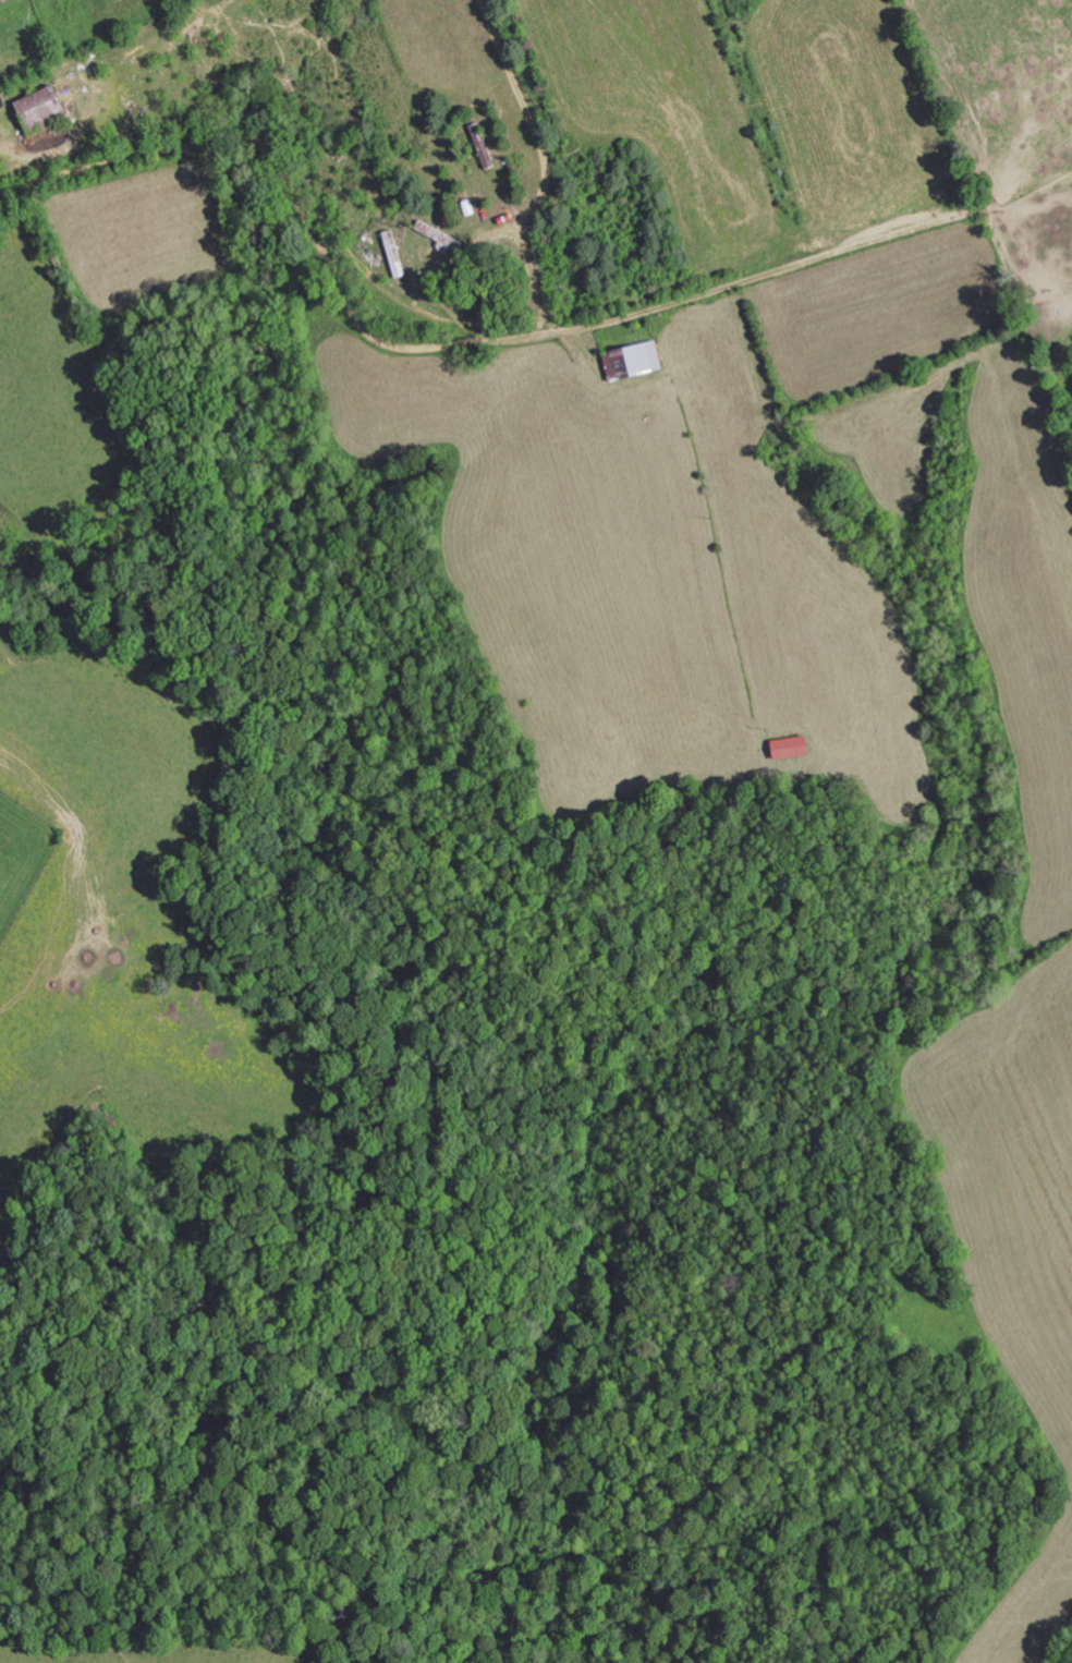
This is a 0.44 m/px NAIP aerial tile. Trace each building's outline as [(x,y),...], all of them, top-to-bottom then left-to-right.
[(65,115),(50,83),(14,100),(28,132),(65,115)] [(479,124),(469,127),(483,168),(492,165),(479,124)] [(658,370),(652,341),(601,352),(607,381),(658,370)] [(769,741),(773,761),(807,754),(803,734),(769,741)]
